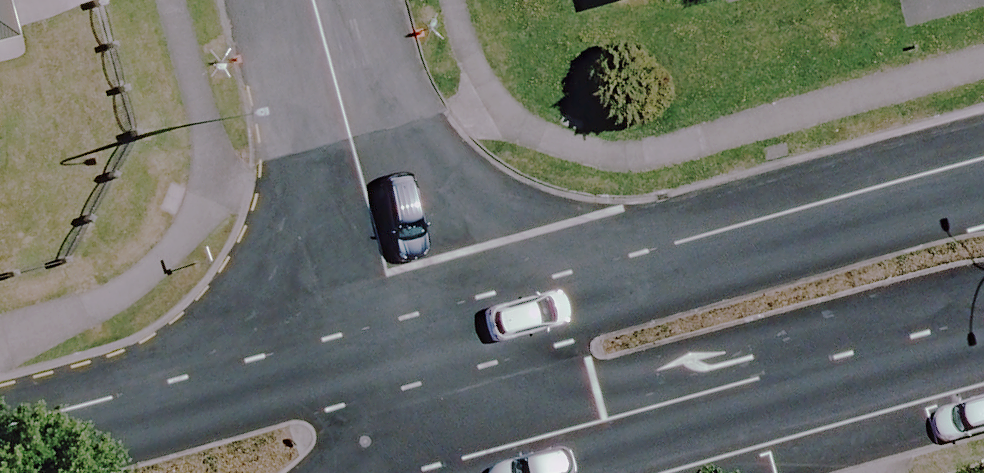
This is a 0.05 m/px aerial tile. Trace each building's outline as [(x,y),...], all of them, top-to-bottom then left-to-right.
[(0,6),(0,49),(10,46),(0,6)]
